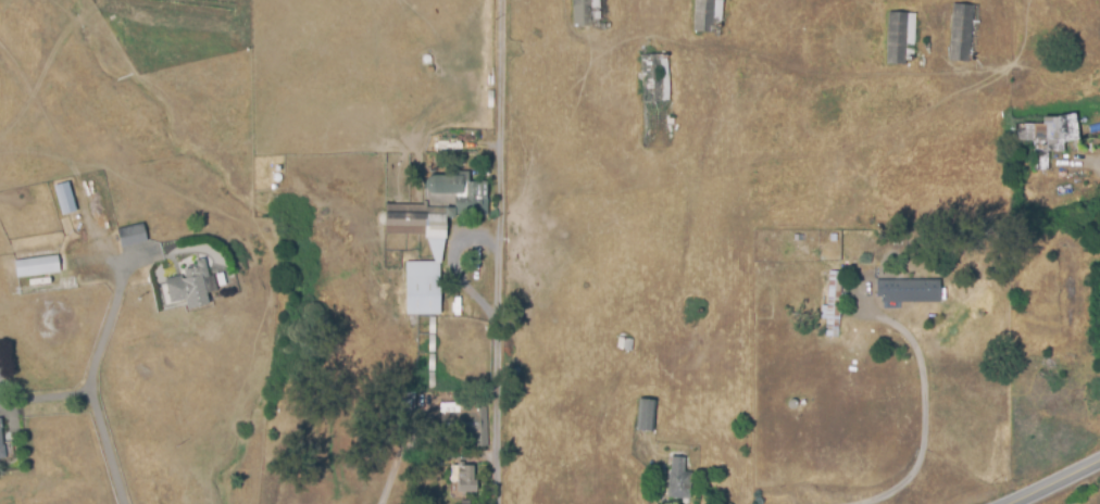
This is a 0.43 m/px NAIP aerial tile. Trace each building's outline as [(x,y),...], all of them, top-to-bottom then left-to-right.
[(574,27),(573,0),(592,0),(592,27),(574,27)] [(693,29),(695,0),(715,0),(713,30),(693,29)] [(973,5),(970,61),(951,60),(954,4),(973,5)] [(908,14),(904,65),(887,64),(889,13),(908,14)] [(662,101),(642,102),(641,49),(651,48),(651,54),(661,54),(662,101)] [(1015,124),(1043,125),(1043,117),(1077,117),(1077,140),(1014,139),(1015,124)] [(466,192),(428,193),(428,168),(461,167),(462,173),(470,173),(470,182),(489,182),(489,214),(462,215),(462,220),(448,220),(448,209),(455,209),(455,203),(460,203),(460,196),(466,196),(466,192)] [(67,182),(76,211),(62,215),(54,187),(67,182)] [(385,213),(447,213),(447,235),(385,235),(385,213)] [(142,225),(147,242),(121,248),(117,230),(142,225)] [(58,256),(60,274),(16,278),(14,261),(58,256)] [(165,279),(182,276),(183,279),(188,278),(186,269),(198,267),(197,262),(207,260),(210,276),(223,274),(226,286),(216,288),(216,290),(208,292),(210,304),(190,308),(188,300),(171,304),(165,279)] [(435,262),(441,262),(442,315),(407,315),(407,262),(435,262)] [(843,272),(841,337),(827,337),(827,319),(822,319),(823,305),(828,306),(829,272),(843,272)] [(943,280),(943,304),(899,304),(900,298),(877,298),(877,280),(943,280)] [(658,401),(655,431),(638,430),(640,401),(658,401)] [(438,403),(484,403),(484,407),(487,407),(487,446),(438,446),(438,403)] [(673,457),(686,457),(686,472),(692,474),(691,499),(668,497),(670,471),(673,471),(673,457)] [(472,493),(472,503),(461,503),(461,500),(451,500),(452,466),(477,466),(477,493),(472,493)]
